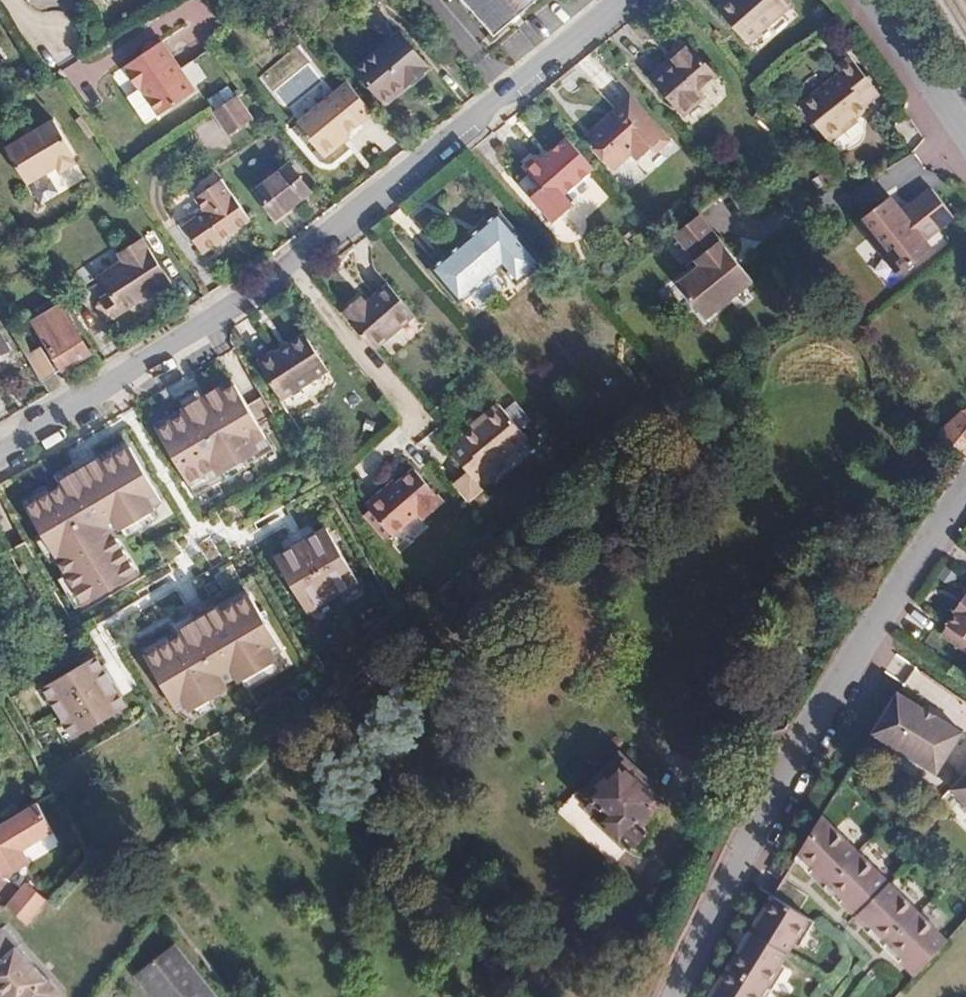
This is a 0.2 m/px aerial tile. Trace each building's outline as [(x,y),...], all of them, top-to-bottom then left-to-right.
[(542,0),(461,0),(494,39),(518,19),(542,0)] [(784,0),(720,0),(715,4),(745,40),(787,4),(784,0)] [(363,72),(391,106),(435,71),(406,36),(363,72)] [(682,42),(644,74),(676,110),(697,93),(691,85),(708,71),(682,42)] [(140,95),(143,92),(160,120),(198,98),(167,46),(129,69),(132,74),(129,75),(140,95)] [(859,102),(873,91),(846,56),(832,67),(835,71),(796,103),(825,138),(864,107),(859,102)] [(302,126),(330,160),(356,139),(353,136),(379,115),(353,84),(302,126)] [(596,129),(599,146),(620,170),(639,153),(644,159),(658,148),(662,154),(677,142),(635,95),(596,129)] [(233,138),(255,123),(239,100),(217,116),(233,138)] [(13,152),(34,188),(64,172),(67,177),(83,169),(80,163),(82,162),(62,125),(13,152)] [(271,134),(235,162),(248,178),(259,169),(265,177),(253,186),(255,190),(292,162),(271,134)] [(571,135),(544,159),(541,155),(517,175),(534,196),(526,203),(548,228),(578,203),(569,193),(600,168),(571,135)] [(313,198),(293,172),(259,198),(279,225),(313,198)] [(183,226),(201,252),(248,220),(219,179),(194,197),(204,212),(183,226)] [(930,188),(902,211),(926,241),(955,218),(930,188)] [(902,211),(891,198),(863,220),(903,271),(933,250),(926,241),(902,211)] [(539,258),(498,208),(431,263),(457,296),(502,259),(517,277),(539,258)] [(710,316),(757,278),(704,212),(680,232),(705,262),(682,281),(710,316)] [(106,286),(116,302),(107,307),(121,328),(147,309),(149,311),(178,292),(149,247),(125,262),(130,270),(106,286)] [(372,295),(367,288),(348,304),(380,342),(420,308),(394,276),(372,295)] [(60,371),(90,355),(60,303),(31,320),(45,344),(28,353),(43,375),(57,367),(60,371)] [(0,325),(0,365),(17,356),(0,325)] [(289,363),(286,358),(268,369),(292,408),(338,380),(317,346),(289,363)] [(203,497),(277,454),(236,383),(163,426),(203,497)] [(463,448),(487,476),(536,436),(508,403),(469,437),(472,441),(463,448)] [(942,425),(965,450),(965,448),(965,410),(961,405),(942,425)] [(67,489),(31,510),(88,607),(143,576),(119,536),(161,511),(158,507),(166,502),(135,449),(108,465),(105,460),(64,484),(67,489)] [(429,476),(414,489),(385,513),(386,515),(381,519),(401,543),(406,538),(408,540),(433,517),(440,524),(457,510),(429,476)] [(381,506),(385,513),(414,489),(409,483),(381,506)] [(290,561),(279,566),(307,621),(360,594),(332,539),(322,544),(321,542),(305,550),(288,558),(290,561)] [(149,664),(179,718),(189,713),(193,720),(228,700),(224,693),(238,685),(242,692),(280,672),(276,665),(285,659),(254,605),(227,620),(218,605),(198,617),(177,628),(186,643),(149,664)] [(965,639),(965,612),(953,631),(965,639)] [(103,672),(98,662),(43,690),(70,743),(125,715),(120,705),(122,704),(113,687),(105,671),(103,672)] [(907,693),(881,734),(898,744),(895,749),(925,767),(928,763),(945,774),(965,741),(965,731),(907,693)] [(635,777),(618,762),(581,803),(599,820),(595,824),(630,856),(650,834),(643,828),(658,811),(628,784),(635,777)] [(5,878),(33,863),(25,851),(55,835),(42,807),(0,829),(0,869),(5,878)] [(798,863),(812,877),(816,873),(831,887),(827,891),(843,907),(847,902),(876,931),(872,935),(903,965),(907,961),(922,976),(952,943),(825,820),(798,863)] [(831,887),(816,873),(812,877),(827,891),(831,887)] [(47,910),(32,894),(12,913),(27,930),(47,910)] [(816,926),(774,899),(761,920),(743,948),(724,976),(711,996),(770,996),(786,971),(781,968),(794,948),(800,951),(816,926)] [(876,931),(847,902),(843,907),(872,935),(876,931)] [(1,936),(0,936),(0,993),(4,996),(65,996),(1,936)] [(141,981),(153,996),(218,996),(181,950),(141,981)] [(922,976),(907,961),(903,965),(918,980),(922,976)]
